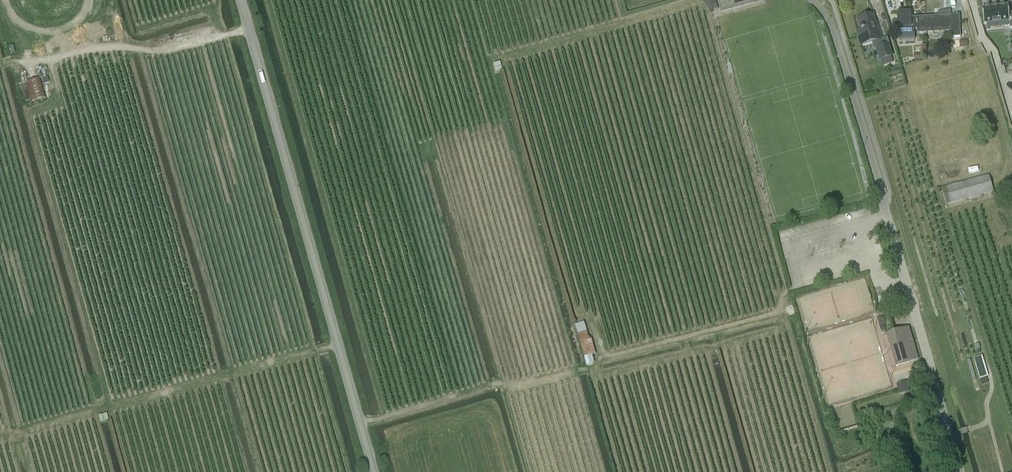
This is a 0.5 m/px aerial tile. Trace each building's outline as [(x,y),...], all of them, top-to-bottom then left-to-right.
[(1009,14),(1008,6),(982,8),(984,24),(1009,22),(1010,29),(1011,28),(1011,13),(1009,14)] [(926,17),(927,33),(952,32),(952,38),(961,38),(960,15),(951,16),(951,10),(944,11),(944,16),(926,17)] [(927,33),(926,17),(911,18),(911,12),(897,13),(898,21),(892,21),(892,29),(899,29),(899,35),(915,34),(915,30),(917,30),(917,34),(927,33)] [(881,40),(873,15),(858,19),(862,31),(858,32),(862,46),(872,43),(874,50),(876,49),(880,60),(881,60),(891,57),(892,56),(887,38),(881,40)] [(893,63),(891,57),(881,60),(883,66),(893,63)] [(499,63),(493,64),(495,72),(500,71),(501,70),(499,63)] [(40,78),(26,83),(31,102),(46,98),(40,78)] [(946,205),(993,191),(989,175),(942,189),(946,205)] [(884,324),(886,323),(883,315),(876,317),(880,332),(885,330),(884,324)] [(584,366),(593,364),(591,355),(592,355),(585,322),(575,324),(584,366)] [(896,366),(918,360),(908,329),(895,333),(890,334),(887,335),(896,366)] [(981,356),(974,358),(980,377),(987,375),(981,356)] [(906,382),(897,385),(899,395),(909,392),(906,382)] [(102,415),(99,416),(101,423),(104,422),(109,420),(107,414),(102,415)]
